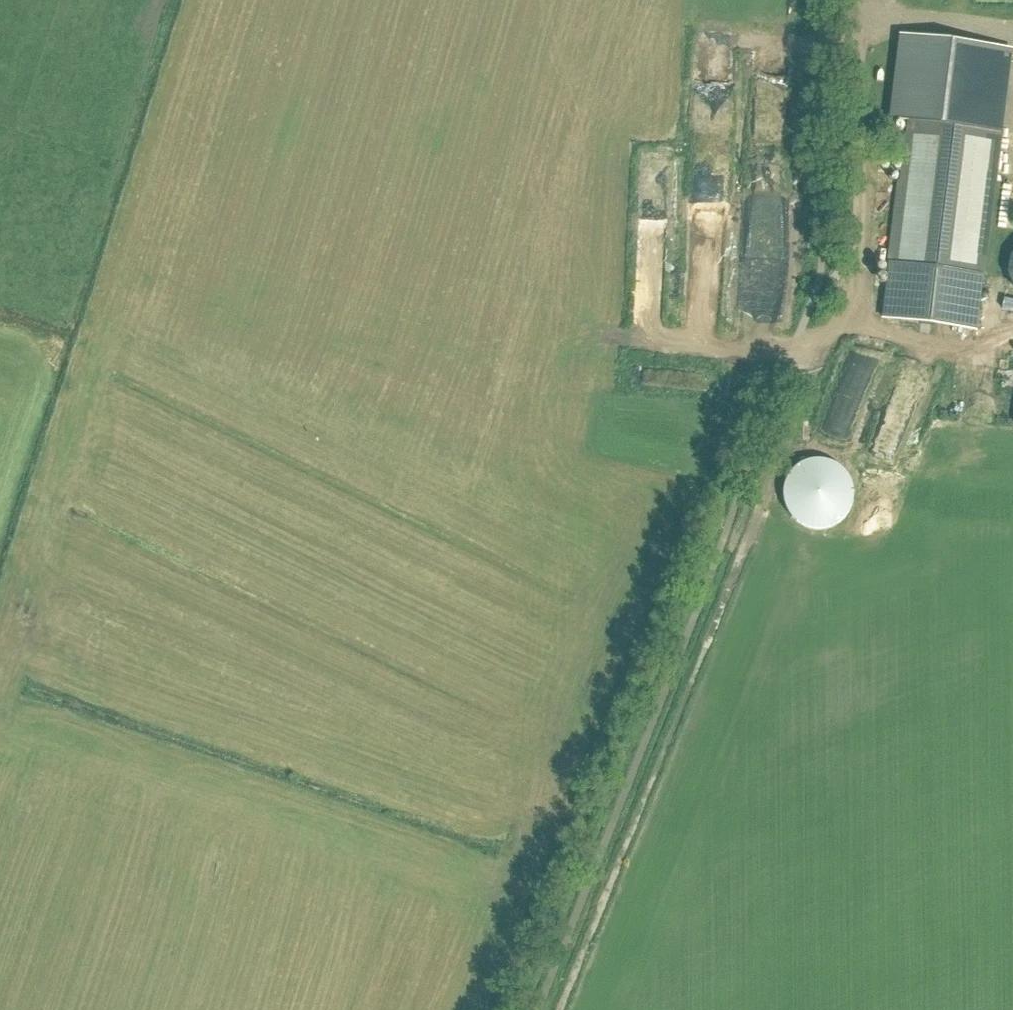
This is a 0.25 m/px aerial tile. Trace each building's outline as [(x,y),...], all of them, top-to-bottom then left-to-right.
[(888,119),(910,122),(890,265),(889,264),(881,320),(973,333),(981,277),(980,277),(1000,134),(1012,53),(900,37),(888,119)] [(855,242),(855,226),(842,227),(842,243),(855,242)] [(928,427),(933,394),(920,393),(920,394),(899,391),(894,422),(928,427)] [(830,459),(856,465),(863,437),(838,431),(830,459)]
